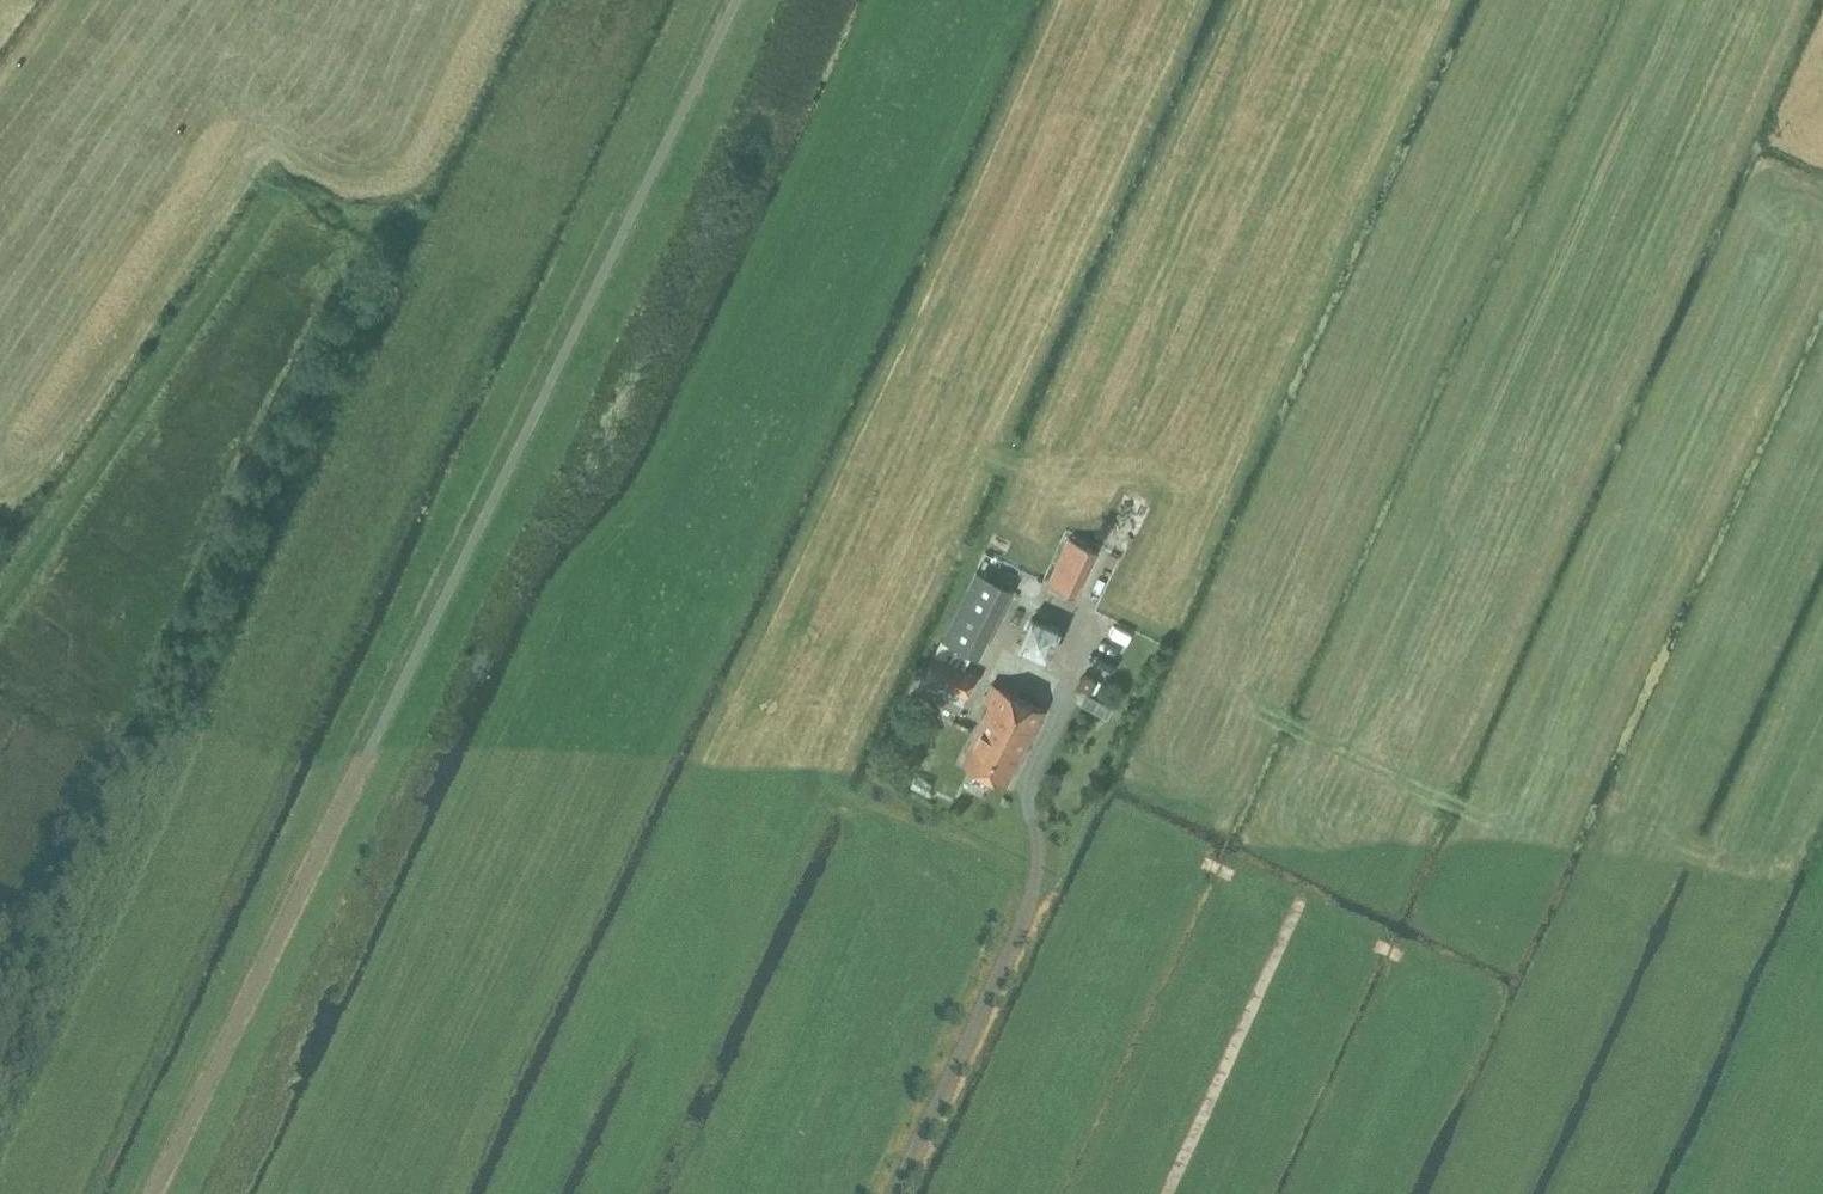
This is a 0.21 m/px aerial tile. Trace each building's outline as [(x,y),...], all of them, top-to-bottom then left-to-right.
[(980,656),(1014,588),(977,569),(943,637),(980,656)] [(1048,658),(1061,629),(1032,617),(1020,646),(1048,658)] [(935,656),(926,675),(918,690),(959,710),(975,676),(935,656)] [(987,699),(993,702),(965,761),(1007,782),(1043,708),(994,684),(987,699)]
